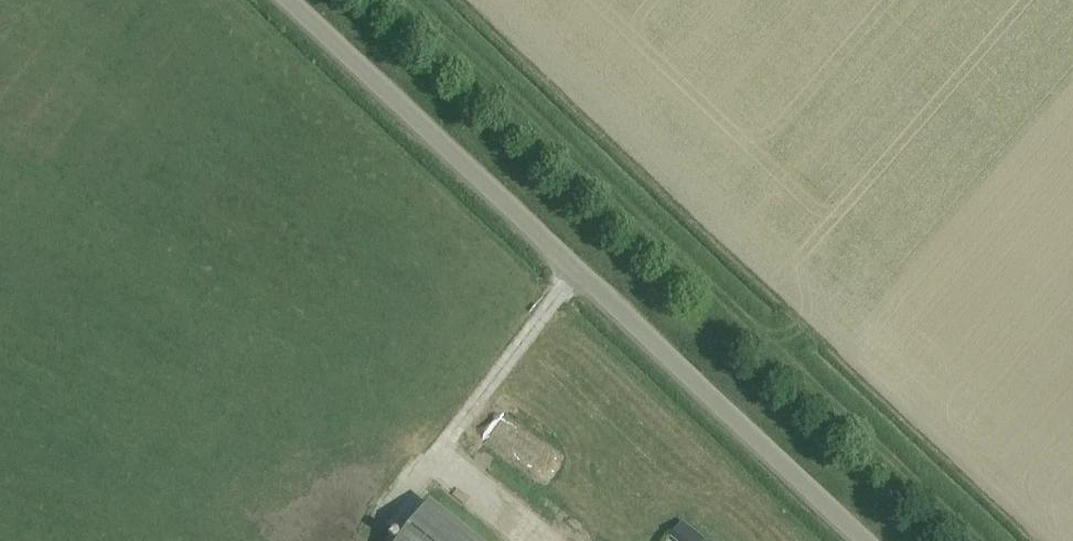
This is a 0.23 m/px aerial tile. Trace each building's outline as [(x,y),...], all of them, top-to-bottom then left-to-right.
[(427,505),(399,540),(473,540),(427,505)] [(550,536),(545,540),(569,540),(559,533),(554,539),(550,536)]
